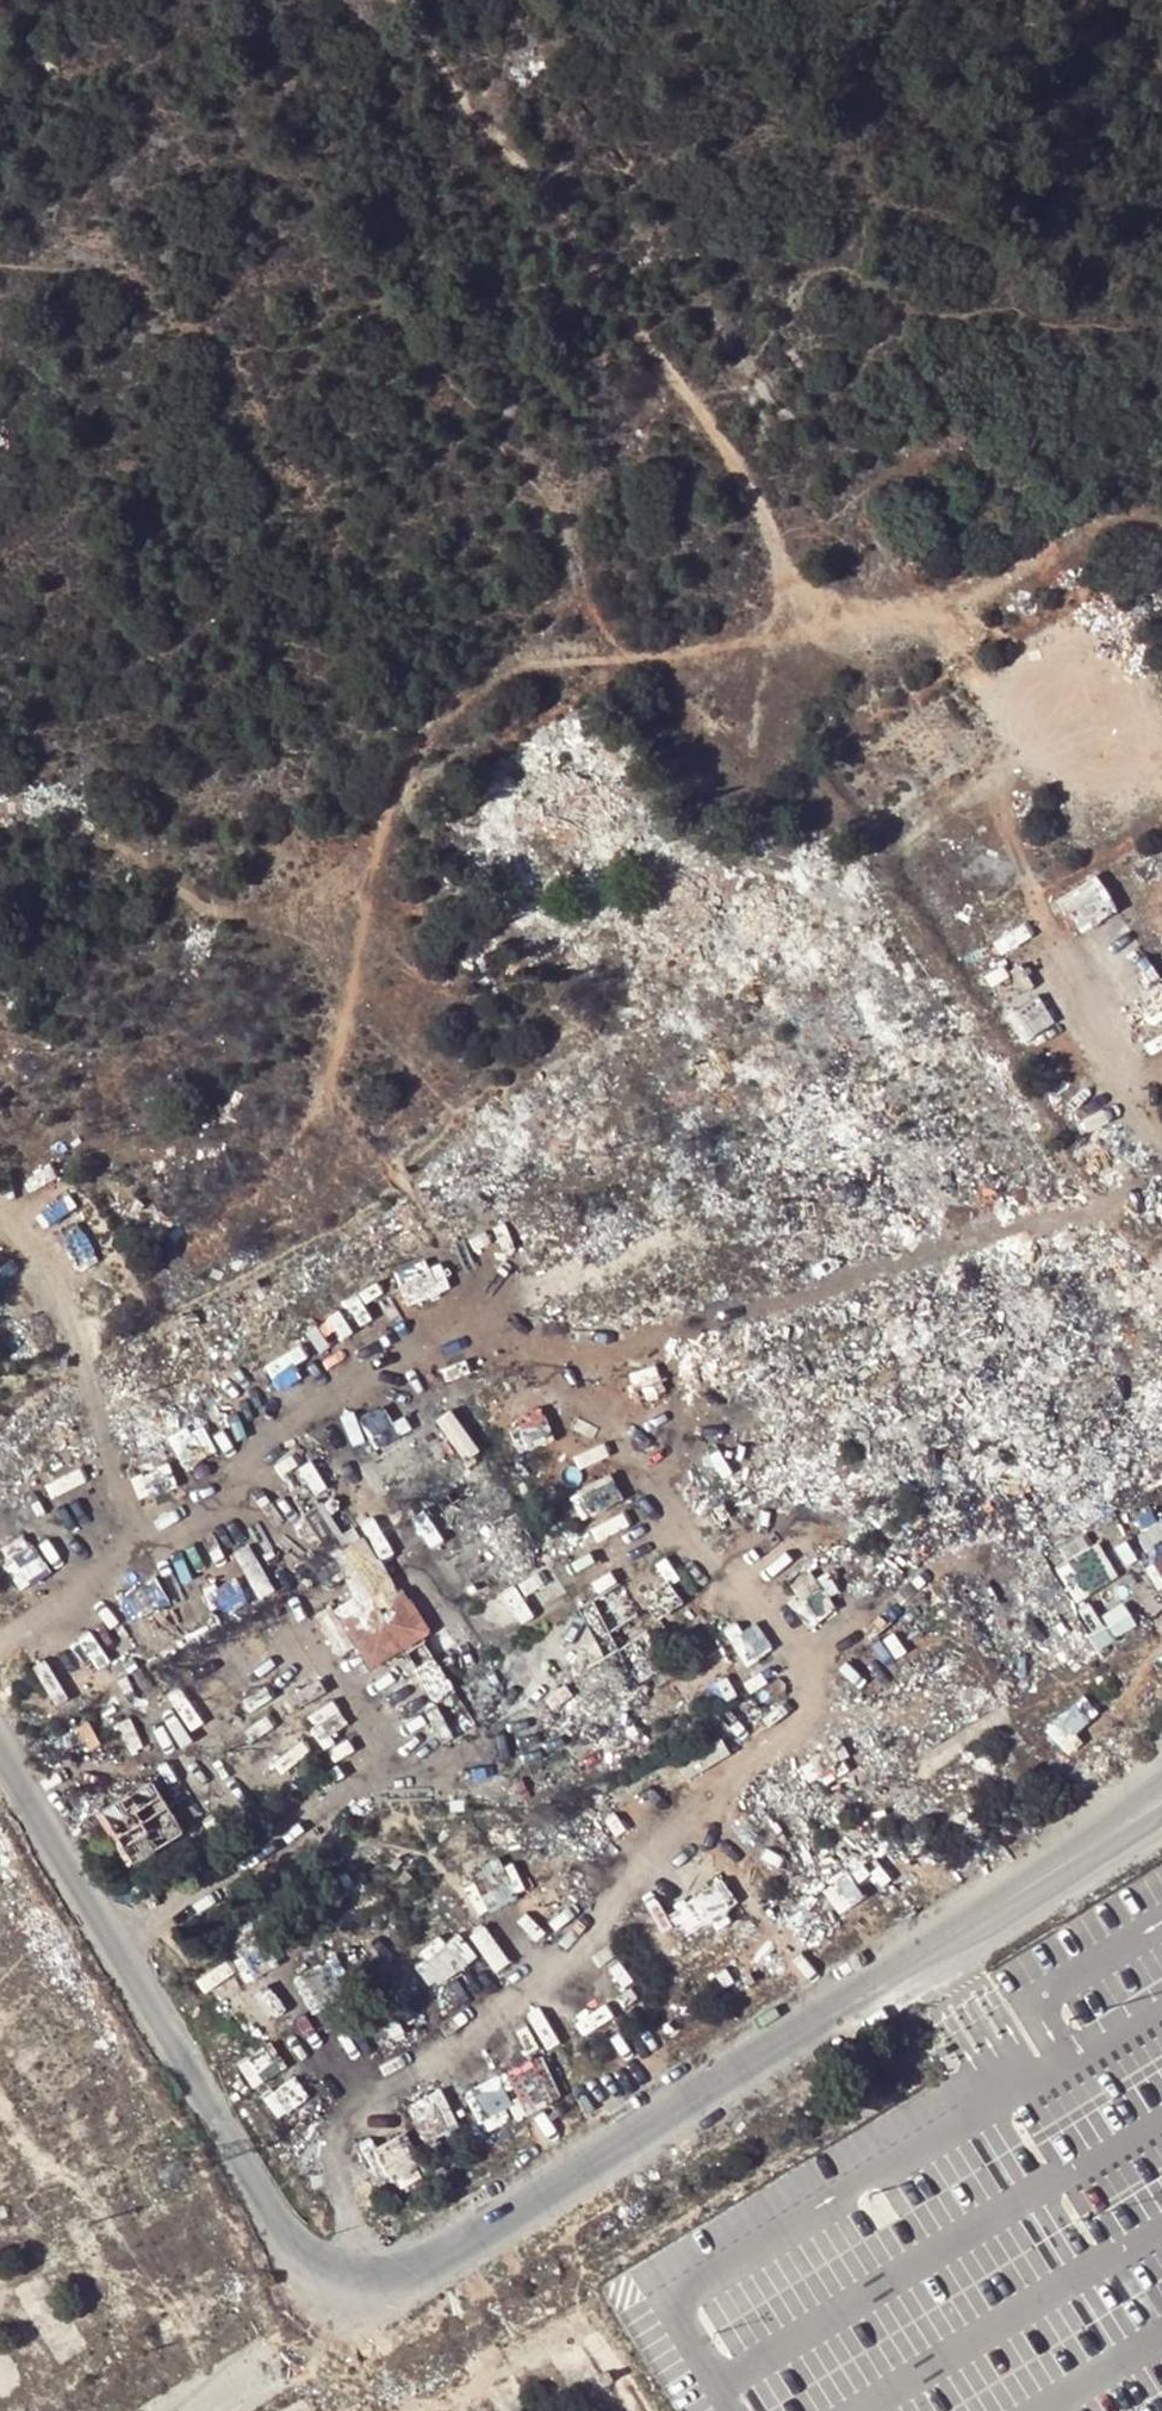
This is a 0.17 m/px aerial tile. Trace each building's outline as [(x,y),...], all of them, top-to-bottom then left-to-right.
[(308,1517),(327,1505),(287,1440),(268,1452),(308,1517)] [(333,1553),(363,1585),(387,1562),(358,1531),(333,1553)] [(1152,1558),(1161,1576),(1161,1552),(1152,1558)] [(366,1676),(436,1635),(398,1566),(327,1607),(366,1676)] [(96,1803),(123,1849),(176,1820),(149,1774),(96,1803)] [(504,1863),(480,1887),(498,1905),(522,1881),(504,1863)]
